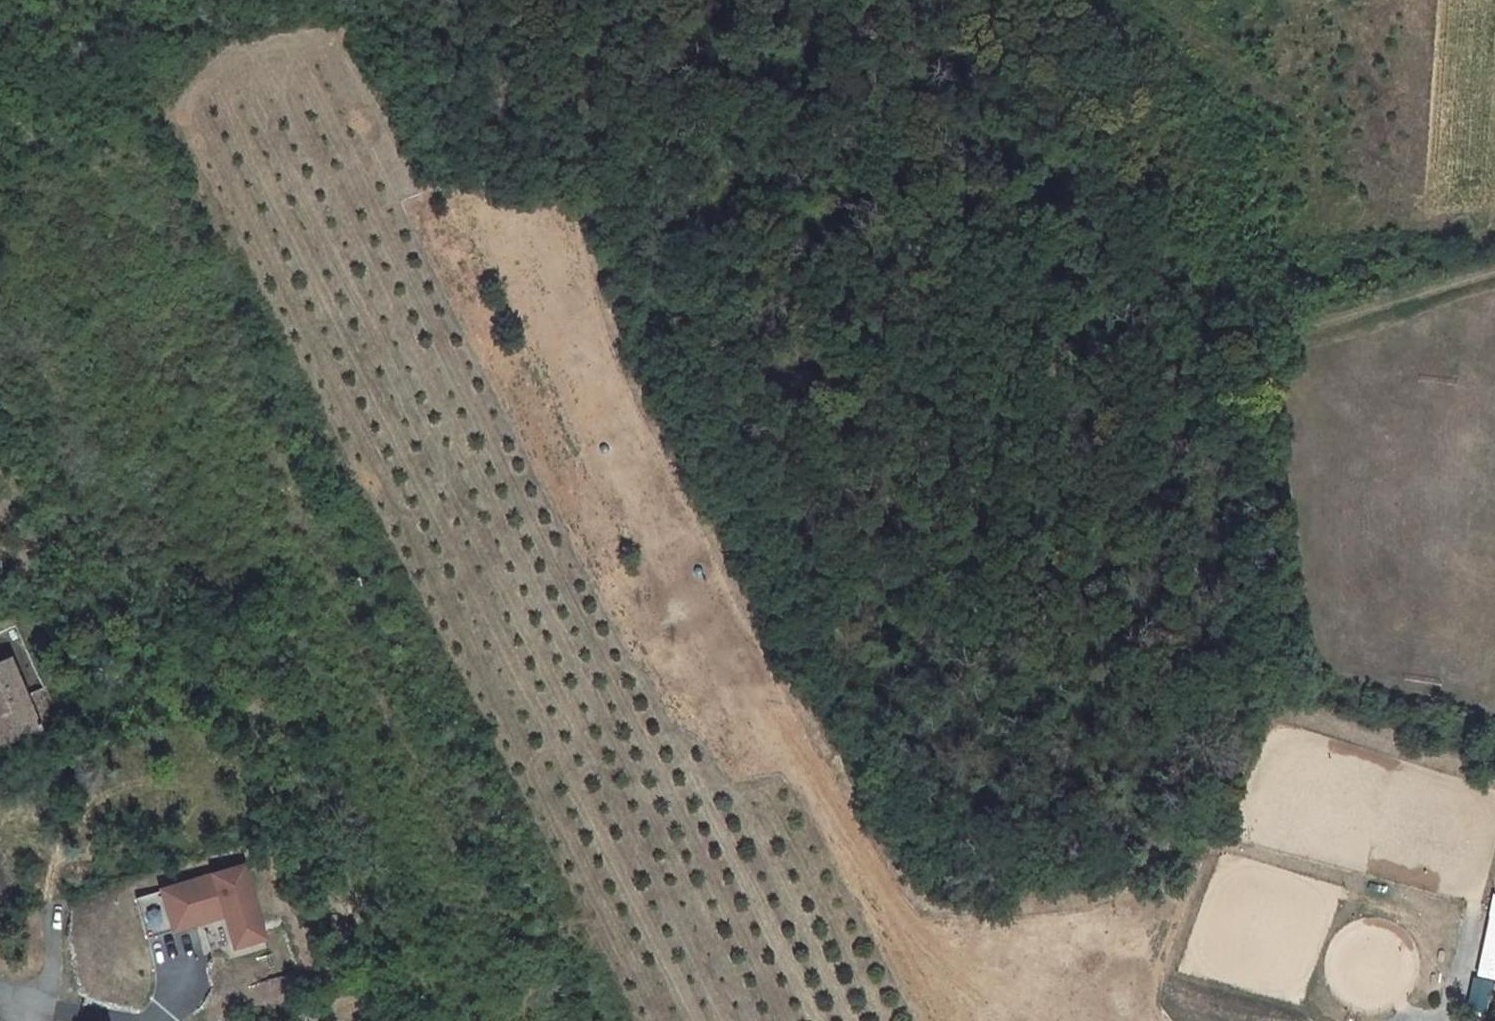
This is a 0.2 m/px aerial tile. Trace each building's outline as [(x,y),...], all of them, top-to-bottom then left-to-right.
[(49,737),(35,704),(13,713),(0,685),(0,757),(49,737)] [(160,885),(172,933),(226,919),(234,950),(268,941),(248,863),(160,885)] [(1480,976),(1494,978),(1494,894),(1490,893),(1480,976)]
